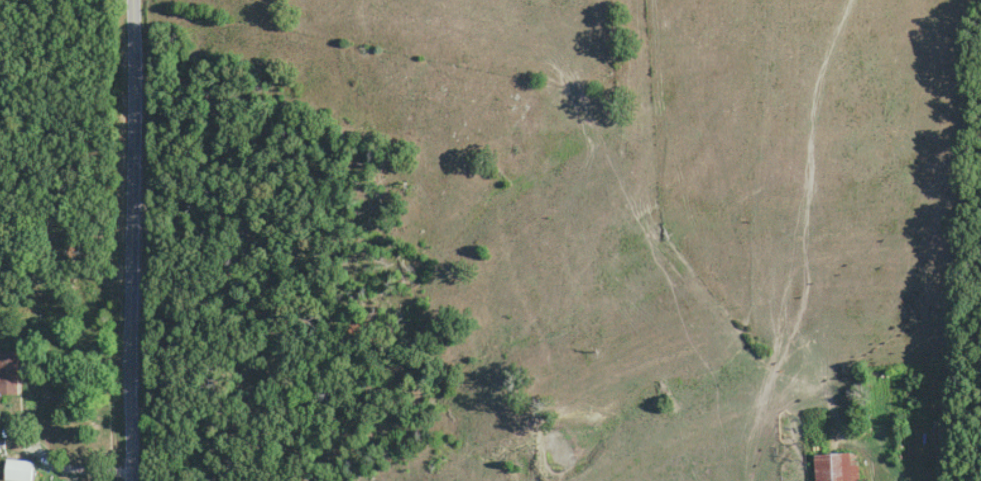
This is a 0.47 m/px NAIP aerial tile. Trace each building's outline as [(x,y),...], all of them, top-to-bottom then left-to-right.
[(17,393),(17,348),(0,348),(0,393),(17,393)] [(857,451),(813,454),(815,480),(860,480),(857,451)] [(31,480),(31,459),(5,459),(5,480),(31,480)]
